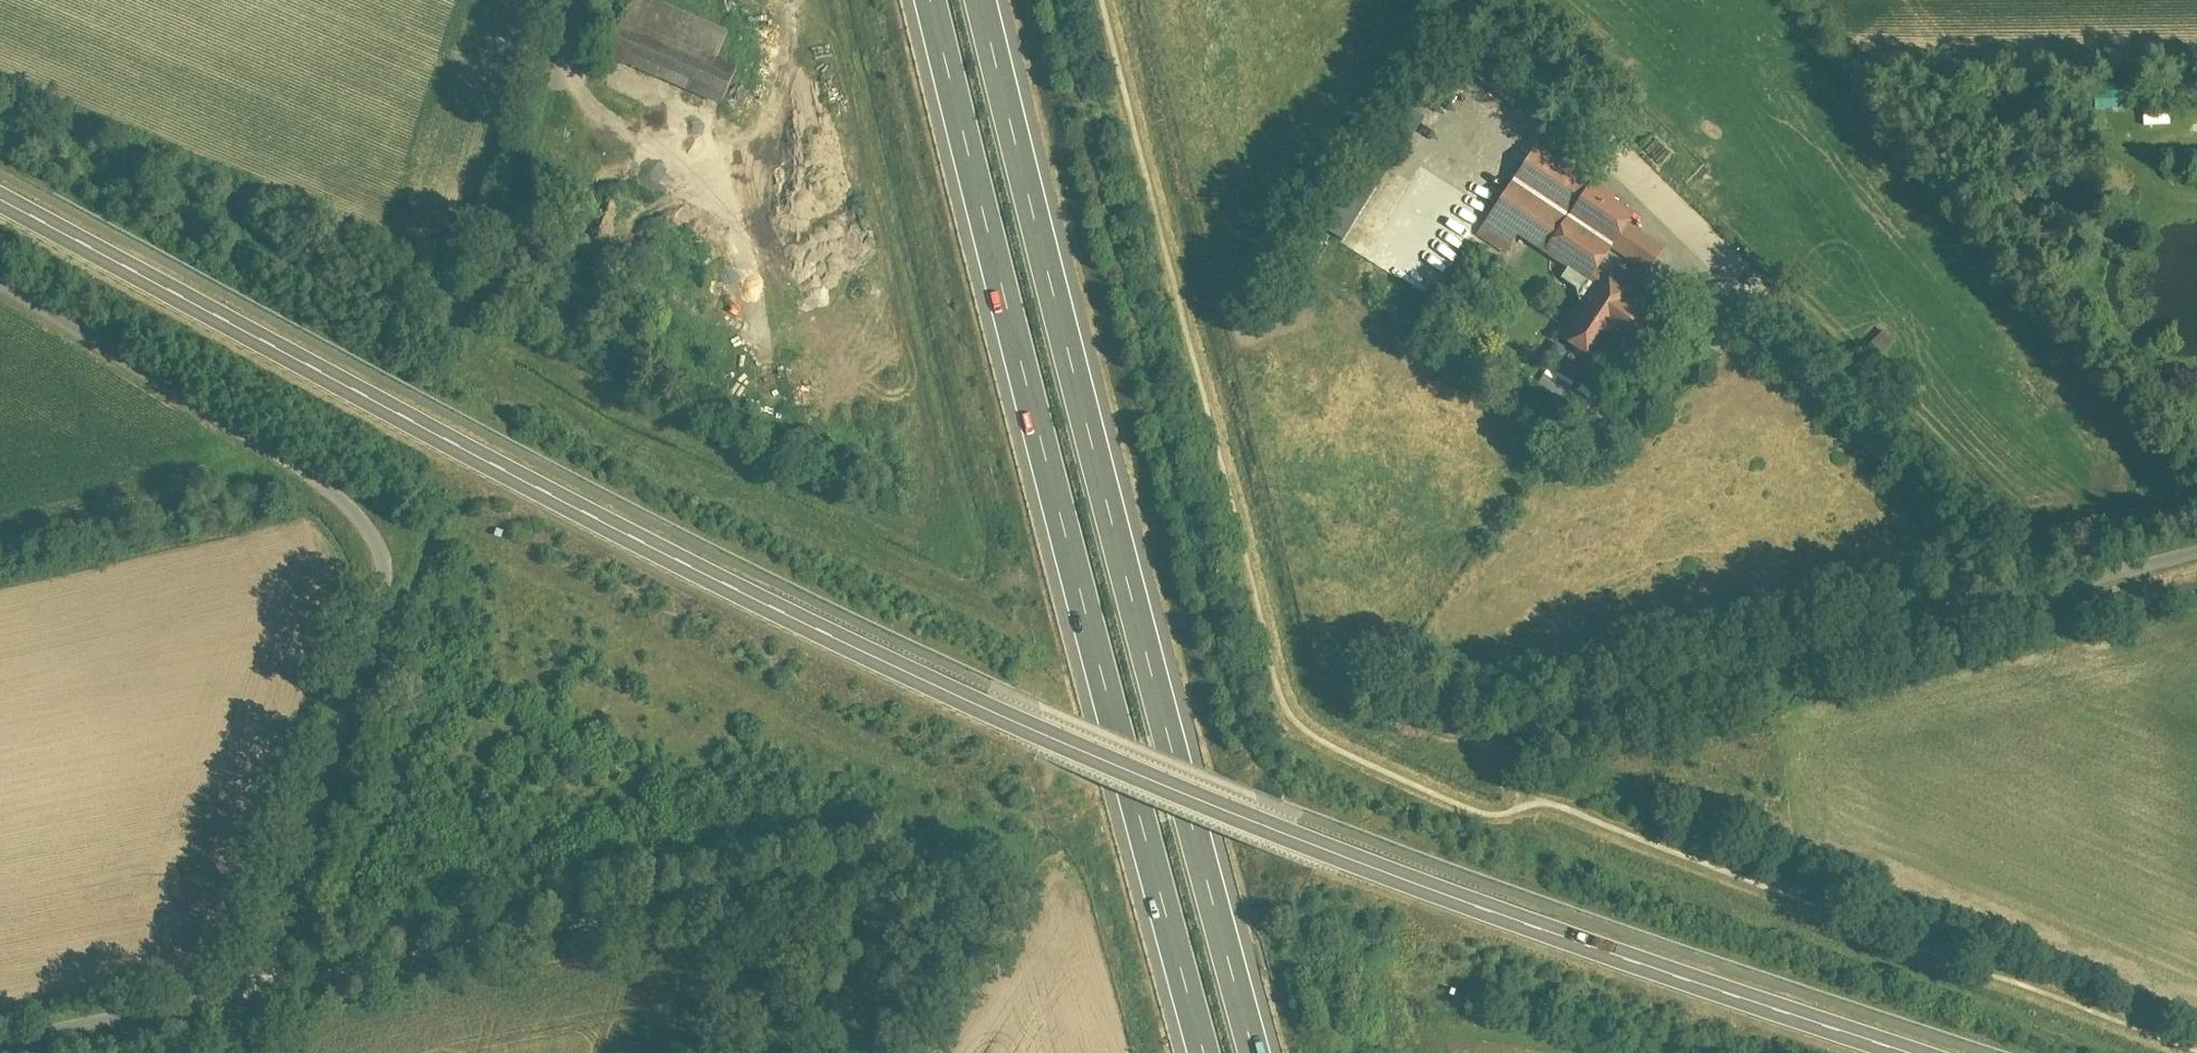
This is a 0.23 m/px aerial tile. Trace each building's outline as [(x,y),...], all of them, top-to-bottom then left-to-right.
[(735,63),(714,54),(723,31),(649,0),(625,0),(603,54),(718,102),(735,63)] [(1588,173),(1541,141),(1515,178),(1562,210),(1588,173)] [(1588,173),(1562,210),(1613,245),(1629,222),(1639,208),(1588,173)] [(1562,210),(1515,178),(1476,234),(1505,254),(1518,236),(1536,249),(1538,245),(1562,210)] [(1562,210),(1538,245),(1589,280),(1613,245),(1562,210)] [(1651,271),(1667,248),(1629,222),(1613,245),(1651,271)] [(1600,276),(1559,337),(1594,361),(1614,331),(1621,336),(1642,305),(1600,276)] [(1557,367),(1545,386),(1570,401),(1582,382),(1557,367)]
